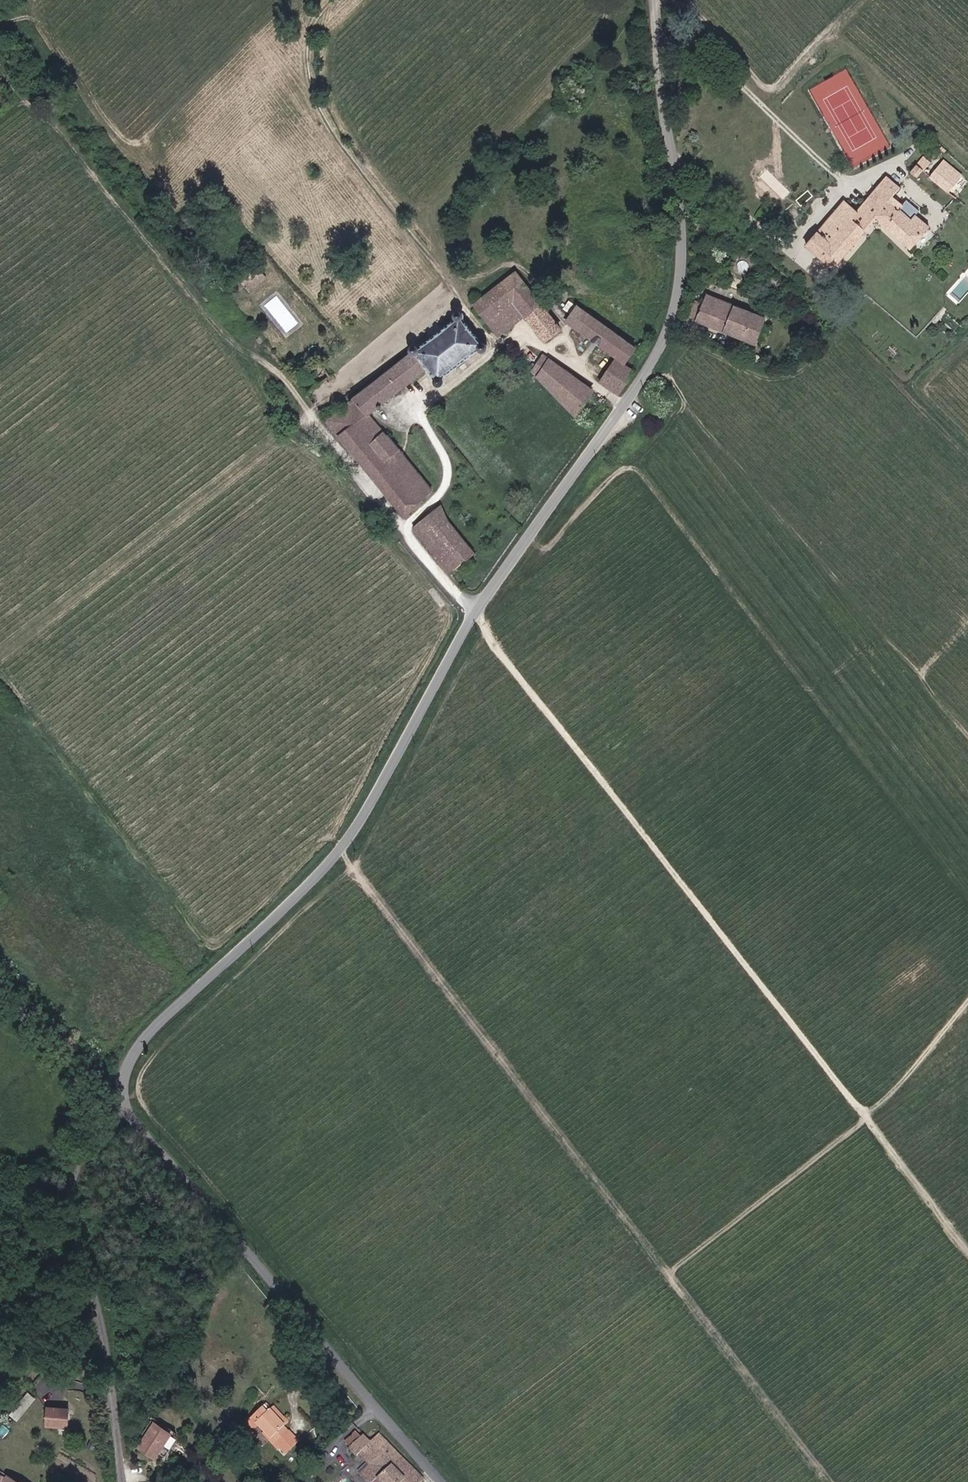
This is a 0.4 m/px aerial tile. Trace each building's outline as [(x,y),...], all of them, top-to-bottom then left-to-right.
[(917,179),(930,163),(923,157),(910,173),(917,179)] [(948,194),(963,176),(944,160),(929,178),(948,194)] [(817,232),(804,247),(832,270),(865,231),(873,221),(910,251),(924,234),(930,228),(915,215),(918,211),(906,200),(902,205),(892,197),(900,188),(886,176),(857,212),(844,201),(817,232)] [(255,266),(239,281),(249,292),(265,277),(255,266)] [(561,329),(515,271),(472,306),(485,322),(499,339),(524,318),(544,343),(561,329)] [(733,305),(706,295),(702,304),(695,302),(688,320),(695,323),(722,333),(755,346),(766,318),(733,305)] [(625,365),(635,349),(577,306),(565,323),(615,358),(625,365)] [(416,355),(428,370),(434,378),(433,380),(433,381),(433,383),(434,384),(435,385),(436,386),(438,387),(439,387),(441,386),(442,386),(443,385),(444,383),(444,382),(444,380),(444,379),(444,378),(478,351),(479,352),(479,353),(480,353),(482,353),(484,353),(485,352),(486,352),(487,350),(488,349),(488,347),(487,346),(487,344),(486,344),(484,343),(483,342),(481,342),(480,343),(462,320),(463,319),(464,317),(464,316),(463,314),(462,313),(461,312),(460,311),(458,311),(457,311),(456,311),(454,312),(454,313),(453,314),(453,315),(453,316),(452,317),(453,319),(454,320),(442,330),(440,327),(437,324),(428,331),(431,335),(432,337),(419,348),(418,346),(416,345),(415,344),(413,344),(412,345),(410,346),(409,347),(408,349),(408,351),(409,352),(410,354),(412,355),(413,355),(415,355),(416,355)] [(416,355),(413,352),(353,397),(323,421),(338,440),(404,519),(420,506),(435,493),(399,450),(388,435),(386,437),(368,415),(378,408),(379,408),(381,408),(382,407),(383,407),(383,406),(383,405),(383,404),(428,370),(416,355)] [(548,358),(542,354),(531,372),(535,376),(575,417),(594,392),(548,358)] [(619,396),(635,371),(625,365),(615,358),(599,383),(619,396)] [(476,553),(448,520),(441,505),(429,515),(411,529),(449,575),(467,560),(476,553)] [(29,1391),(9,1413),(17,1420),(37,1398),(29,1391)] [(271,1437),(285,1452),(299,1439),(285,1423),(289,1419),(275,1405),(269,1410),(265,1405),(250,1418),(269,1438),(271,1437)] [(49,1406),(48,1425),(70,1426),(70,1407),(49,1406)] [(153,1418),(136,1447),(156,1458),(173,1430),(153,1418)] [(402,1456),(381,1433),(370,1443),(364,1436),(350,1448),(358,1456),(361,1453),(381,1475),(402,1456)] [(381,1475),(378,1477),(383,1481),(421,1481),(424,1480),(402,1456),(381,1475)] [(9,1476),(8,1477),(0,1473),(0,1480),(4,1481),(20,1481),(9,1476)]
